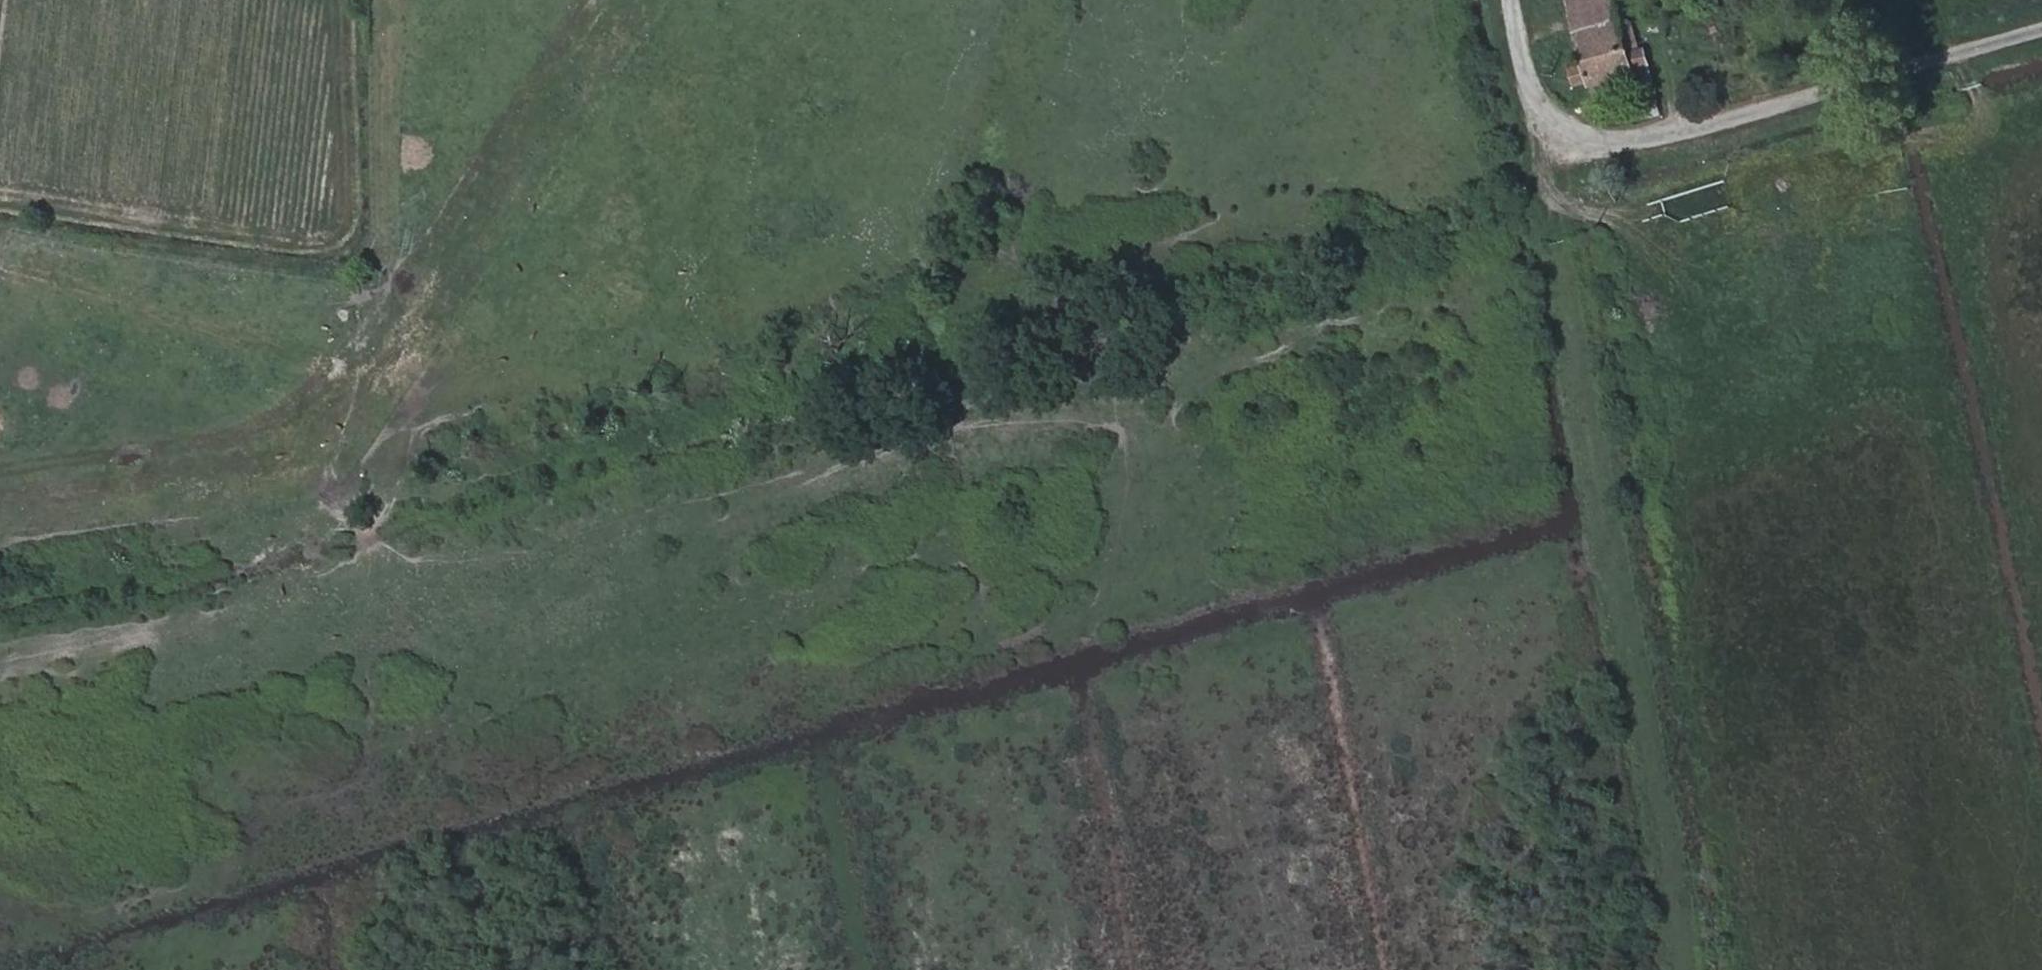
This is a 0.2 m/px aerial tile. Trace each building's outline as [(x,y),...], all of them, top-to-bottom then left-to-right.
[(1635,62),(1621,0),(1594,0),(1571,7),(1589,75),(1575,79),(1581,100),(1594,96),(1596,104),(1643,91),(1641,84),(1655,80),(1649,58),(1635,62)]
